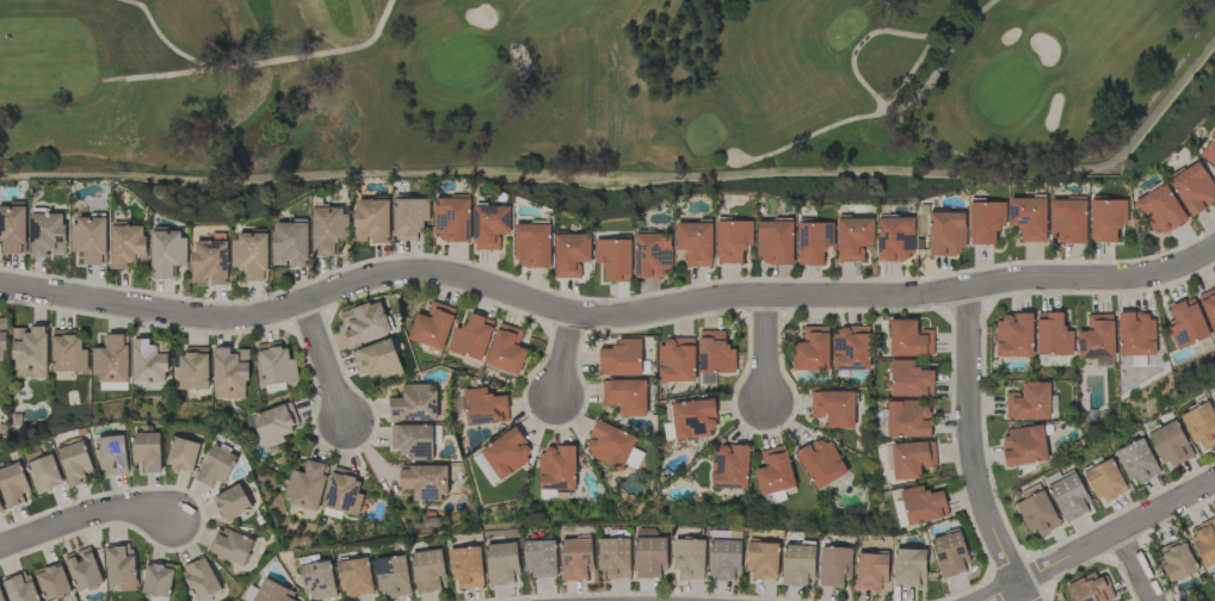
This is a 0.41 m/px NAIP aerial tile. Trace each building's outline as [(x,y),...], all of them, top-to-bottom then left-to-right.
[(1197,154),(1214,168),(1214,132),(1197,154)] [(1190,216),(1214,200),(1214,188),(1198,161),(1168,181),(1190,216)] [(1134,201),(1155,237),(1186,219),(1165,183),(1134,201)] [(470,240),(469,198),(433,199),(434,241),(470,240)] [(1045,198),(1009,199),(1010,227),(1020,227),(1020,242),(1046,242),(1045,198)] [(393,240),(418,241),(418,222),(429,223),(430,199),(394,199),(393,240)] [(389,200),(354,200),(354,241),(370,242),(370,243),(388,243),(389,200)] [(1050,235),(1058,235),(1058,243),(1086,244),(1087,201),(1050,200),(1050,235)] [(1127,200),(1091,200),(1090,242),(1116,243),(1116,226),(1127,226),(1127,200)] [(996,244),(995,229),(1006,229),(1005,202),(969,202),(969,245),(996,244)] [(511,206),(475,205),(473,250),(499,250),(500,234),(510,234),(511,206)] [(26,254),(25,208),(0,208),(0,241),(4,240),(4,254),(26,254)] [(312,208),(313,256),(336,256),(336,241),(348,241),(348,215),(342,215),(342,208),(312,208)] [(928,213),(929,255),(965,254),(965,212),(928,213)] [(65,213),(31,214),(31,257),(50,257),(50,256),(65,256),(65,213)] [(71,251),(85,251),(84,265),(106,265),(107,218),(72,217),(71,251)] [(878,262),(907,261),(907,254),(915,254),(914,218),(876,219),(878,262)] [(873,246),(873,219),(838,219),(837,262),(863,262),(863,246),(873,246)] [(716,263),(742,263),(742,247),(752,247),(753,221),(716,221),(716,263)] [(793,222),(757,221),(756,263),(792,264),(793,222)] [(273,266),(308,266),(308,223),(273,223),(273,266)] [(711,223),(675,223),(676,251),(686,251),(686,267),(712,266),(711,223)] [(796,265),(824,265),(824,247),(832,247),(833,223),(797,223),(796,265)] [(516,224),(515,268),(550,268),(550,225),(516,224)] [(111,267),(145,268),(146,226),(111,225),(111,267)] [(151,233),(152,278),(175,278),(175,266),(187,265),(186,232),(151,233)] [(268,234),(233,233),(233,268),(245,268),(245,281),(267,281),(268,234)] [(555,278),(581,277),(580,262),(591,262),(590,234),(554,234),(555,278)] [(636,278),(671,277),(670,234),(635,234),(636,278)] [(595,240),(595,264),(604,264),(604,282),(631,282),(631,239),(595,240)] [(193,282),(211,282),(211,285),(227,285),(227,241),(192,241),(193,282)] [(1214,334),(1214,288),(1198,294),(1213,335),(1214,334)] [(1209,337),(1194,297),(1168,307),(1175,325),(1167,328),(1175,350),(1209,337)] [(350,347),(391,333),(379,299),(340,313),(346,330),(344,331),(350,347)] [(416,313),(407,339),(442,350),(455,309),(431,301),(426,316),(416,313)] [(447,350),(481,361),(494,320),(468,312),(463,329),(454,327),(447,350)] [(1154,355),(1153,312),(1118,313),(1119,356),(1154,355)] [(1072,355),(1073,330),(1062,330),(1062,313),(1037,313),(1036,355),(1072,355)] [(1114,358),(1113,314),(1087,315),(1087,332),(1077,332),(1078,358),(1114,358)] [(996,357),(1033,357),(1032,315),(995,316),(996,357)] [(890,356),(933,355),(933,330),(916,331),(916,319),(889,320),(890,356)] [(519,376),(527,349),(518,346),(523,331),(497,323),(484,365),(519,376)] [(869,326),(833,327),(834,370),(870,370),(869,326)] [(829,370),(828,327),(803,327),(803,343),(793,343),(793,370),(829,370)] [(46,328),(24,328),(12,328),(13,377),(47,377),(46,328)] [(52,372),(87,372),(87,349),(81,349),(81,338),(75,338),(75,329),(51,330),(52,372)] [(725,331),(698,331),(700,373),(735,372),(734,347),(725,347),(725,331)] [(127,334),(105,335),(105,347),(92,348),(93,382),(128,382),(127,334)] [(402,372),(390,338),(351,352),(360,378),(379,371),(382,379),(402,372)] [(599,349),(598,375),(640,375),(640,339),(615,339),(615,349),(599,349)] [(659,382),(694,381),(694,340),(658,340),(659,382)] [(132,382),(166,383),(167,353),(158,353),(158,341),(133,341),(132,382)] [(295,358),(285,359),(283,341),(257,344),(262,385),(298,381),(295,358)] [(214,399),(247,398),(247,350),(231,351),(230,347),(213,348),(214,399)] [(209,389),(208,350),(180,351),(181,366),(172,367),(173,390),(209,389)] [(915,360),(890,360),(891,397),(933,396),(933,369),(915,370),(915,360)] [(646,416),(645,380),(602,380),(602,406),(618,406),(618,417),(646,416)] [(1005,419),(1049,420),(1050,383),(1021,382),(1021,393),(1006,393),(1005,419)] [(402,386),(402,398),(388,398),(389,421),(437,421),(436,385),(402,386)] [(463,390),(467,425),(508,421),(506,394),(487,396),(486,387),(463,390)] [(810,418),(826,418),(826,428),(854,428),(855,392),(811,391),(810,418)] [(672,402),(673,439),(715,437),(713,400),(672,402)] [(887,401),(887,438),(930,437),(929,400),(887,401)] [(1204,448),(1214,443),(1214,416),(1208,401),(1179,415),(1193,444),(1200,440),(1204,448)] [(284,442),(283,436),(298,431),(289,403),(251,415),(263,449),(284,442)] [(636,436),(596,420),(583,453),(622,469),(624,464),(636,469),(643,452),(632,448),(636,436)] [(1147,433),(1164,469),(1192,456),(1176,420),(1147,433)] [(390,448),(398,449),(398,455),(410,455),(409,461),(431,461),(432,426),(391,425),(390,448)] [(1007,467),(1048,461),(1042,425),(1001,431),(1007,467)] [(514,427),(479,451),(500,481),(534,458),(514,427)] [(132,433),(133,463),(142,463),(142,473),(161,473),(160,432),(132,433)] [(127,474),(126,436),(98,437),(99,475),(127,474)] [(192,473),(201,444),(174,436),(165,465),(192,473)] [(795,453),(815,490),(847,473),(828,436),(795,453)] [(1135,477),(1138,484),(1160,474),(1143,438),(1114,451),(1128,480),(1135,477)] [(87,482),(84,474),(93,471),(84,441),(57,450),(70,487),(87,482)] [(935,442),(891,443),(893,480),(920,479),(920,467),(935,467),(935,442)] [(215,480),(225,484),(237,455),(211,445),(196,481),(212,487),(215,480)] [(748,446),(719,445),(718,454),(712,454),(711,488),(747,489),(748,446)] [(759,451),(763,467),(754,470),(760,495),(795,487),(784,445),(759,451)] [(538,448),(539,490),(575,489),(574,447),(538,448)] [(42,458),(40,450),(23,456),(37,493),(63,484),(52,454),(42,458)] [(491,487),(499,482),(479,453),(472,458),(491,487)] [(1083,470),(1096,503),(1125,492),(1113,459),(1083,470)] [(318,512),(328,465),(307,460),(305,473),(291,470),(283,504),(318,512)] [(22,493),(30,490),(19,462),(0,469),(0,488),(8,509),(25,502),(22,493)] [(413,501),(430,500),(429,496),(447,495),(446,465),(399,467),(400,490),(412,489),(413,501)] [(360,473),(333,466),(322,507),(357,516),(363,495),(354,492),(360,473)] [(1048,485),(1064,523),(1091,511),(1075,473),(1048,485)] [(908,526),(949,515),(942,491),(927,495),(924,484),(899,491),(908,526)] [(213,495),(223,521),(251,510),(242,485),(213,495)] [(762,496),(764,505),(785,500),(783,491),(762,496)] [(1038,536),(1059,529),(1046,491),(1015,501),(1026,533),(1036,529),(1038,536)] [(1187,533),(1203,568),(1214,562),(1214,520),(1187,533)] [(209,552),(243,567),(255,541),(220,526),(209,552)] [(711,539),(741,540),(741,532),(712,531),(711,539)] [(931,538),(940,578),(970,572),(961,532),(931,538)] [(635,538),(636,578),(665,578),(665,537),(635,538)] [(600,539),(601,579),(631,578),(629,538),(600,539)] [(591,539),(561,539),(562,580),(592,580),(591,539)] [(704,580),(705,539),(673,539),(672,570),(679,570),(679,579),(704,580)] [(1157,549),(1171,583),(1197,572),(1183,539),(1157,549)] [(555,540),(524,541),(525,577),(556,576),(555,540)] [(739,581),(740,541),(710,540),(709,580),(739,581)] [(488,585),(518,584),(516,543),(486,544),(488,585)] [(777,580),(778,543),(748,543),(747,579),(777,580)] [(807,574),(814,574),(815,546),(784,545),(782,585),(807,586),(807,574)] [(107,584),(134,583),(133,546),(106,547),(107,584)] [(103,583),(89,547),(63,556),(77,592),(103,583)] [(481,547),(449,549),(450,580),(459,580),(459,588),(483,587),(481,547)] [(843,587),(843,579),(851,579),(852,548),(820,547),(819,586),(843,587)] [(445,590),(441,549),(411,552),(415,593),(445,590)] [(893,585),(924,586),(925,550),(894,549),(893,585)] [(887,554),(856,554),(856,590),(886,590),(887,554)] [(411,595),(406,555),(373,560),(378,591),(386,590),(387,599),(411,595)] [(204,556),(180,568),(196,600),(198,600),(221,590),(204,556)] [(338,562),(344,599),(374,594),(368,558),(338,562)] [(304,599),(335,596),(332,561),(300,564),(304,599)] [(174,567),(146,562),(141,593),(168,598),(174,567)] [(44,600),(45,600),(71,593),(62,563),(35,571),(44,600)] [(9,600),(39,600),(28,571),(2,581),(9,600)] [(1072,600),(1111,600),(1114,600),(1105,575),(1096,579),(1094,574),(1066,584),(1072,600)] [(300,597),(264,578),(252,600),(298,600),(300,597)]
